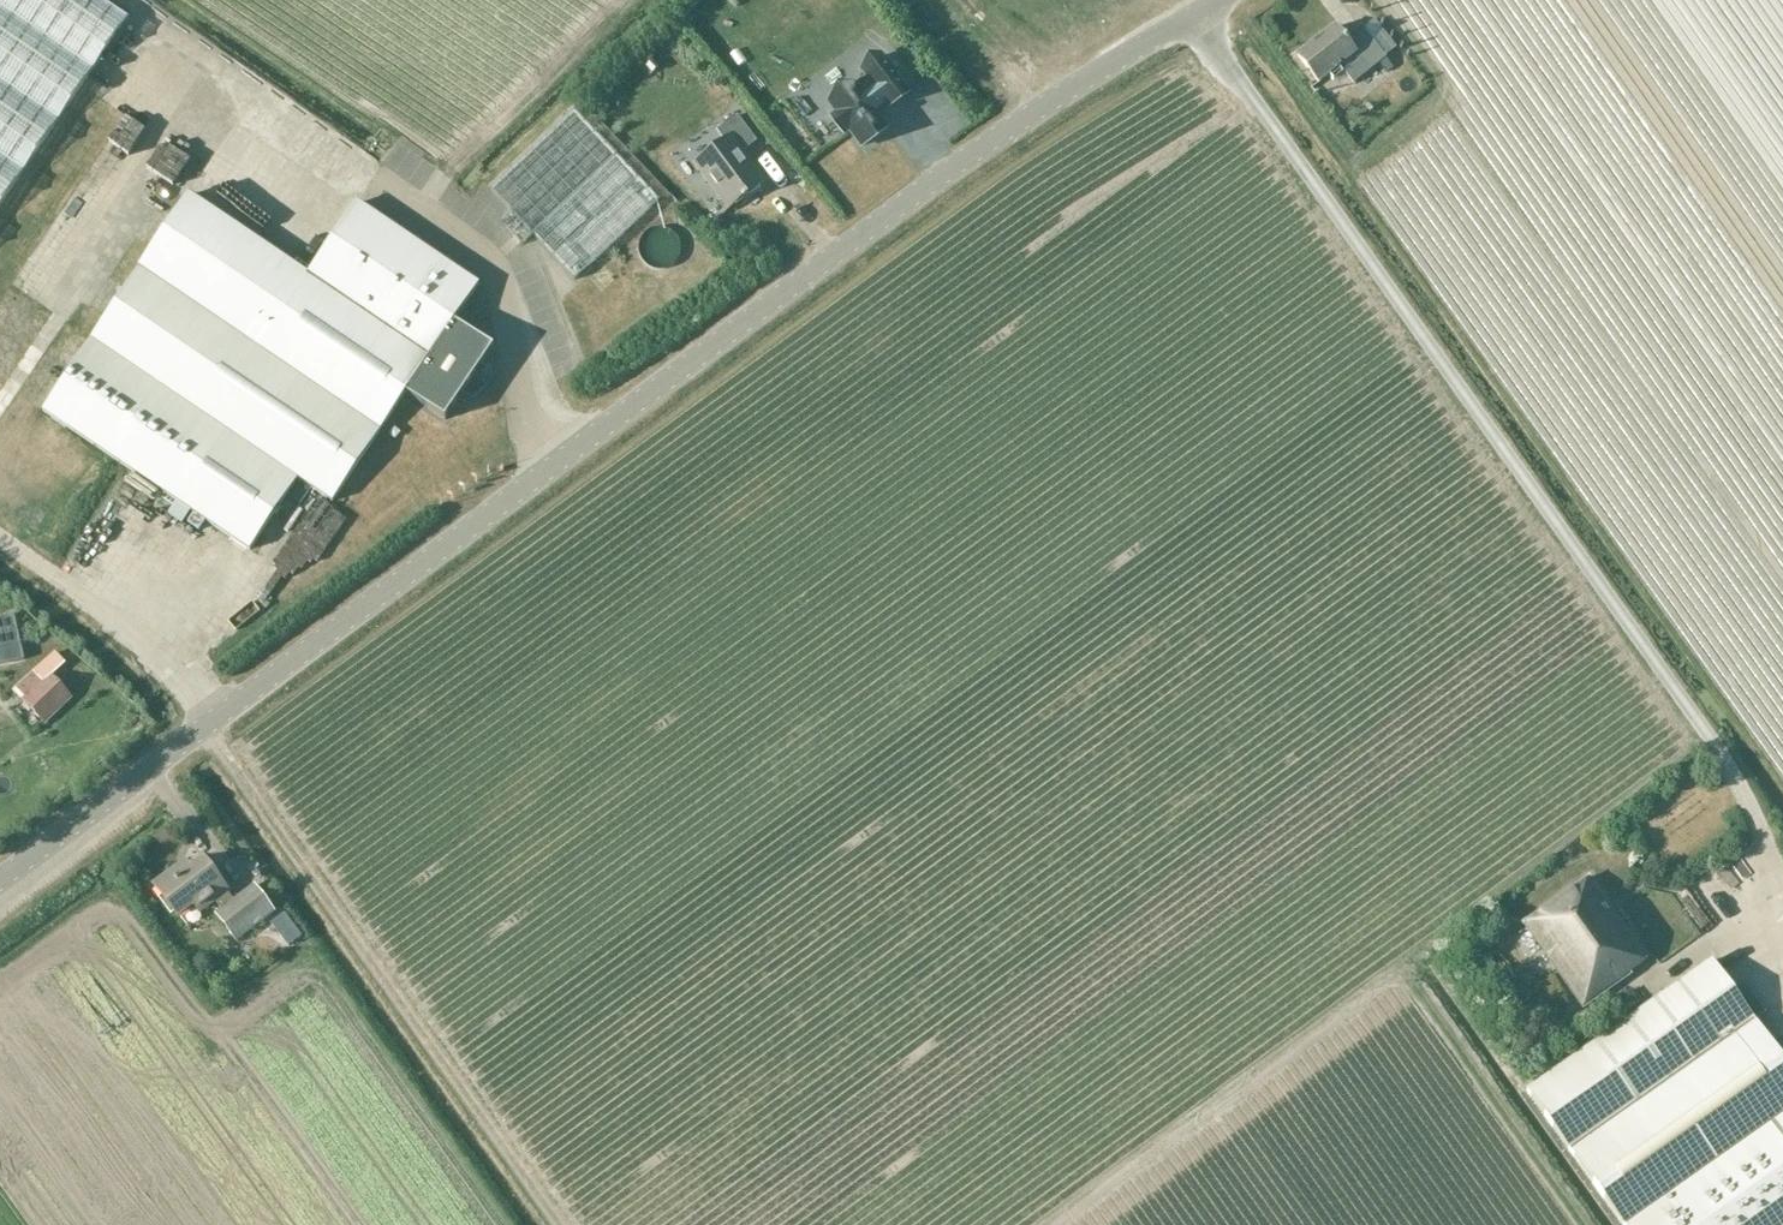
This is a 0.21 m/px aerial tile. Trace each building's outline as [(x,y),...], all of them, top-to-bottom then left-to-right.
[(101,0),(0,0),(0,207),(129,19),(101,0)] [(1298,57),(1320,84),(1341,68),(1354,84),(1387,59),(1363,27),(1346,40),(1336,28),(1298,57)] [(845,134),(849,131),(861,147),(886,128),(866,101),(878,92),(889,107),(908,92),(882,56),(862,71),(868,79),(856,87),(854,85),(829,104),(837,114),(832,117),(845,134)] [(501,222),(524,247),(535,237),(575,280),(659,201),(574,111),(491,189),(512,212),(501,222)] [(692,163),(725,207),(729,212),(768,182),(745,152),(757,142),(738,115),(720,129),(726,135),(692,163)] [(168,515),(182,524),(190,512),(249,551),(298,480),(332,503),(406,393),(445,420),(464,393),(473,398),(485,388),(475,376),(494,349),(454,322),(480,284),(358,201),(308,273),(189,193),(43,413),(176,502),(168,515)] [(0,617),(0,665),(24,660),(14,614),(0,617)] [(24,697),(21,700),(45,725),(74,699),(49,672),(42,679),(33,671),(16,687),(24,697)] [(173,872),(156,886),(179,918),(194,907),(200,915),(215,903),(221,910),(215,915),(238,943),(276,913),(255,884),(234,900),(229,894),(204,860),(179,879),(173,872)] [(1631,975),(1630,974),(1648,959),(1589,876),(1522,923),(1583,1009),(1631,975)] [(1527,1092),(1621,1224),(1782,1224),(1782,1061),(1754,1020),(1764,1013),(1744,985),(1734,992),(1712,961),(1566,1065),(1527,1092)]
